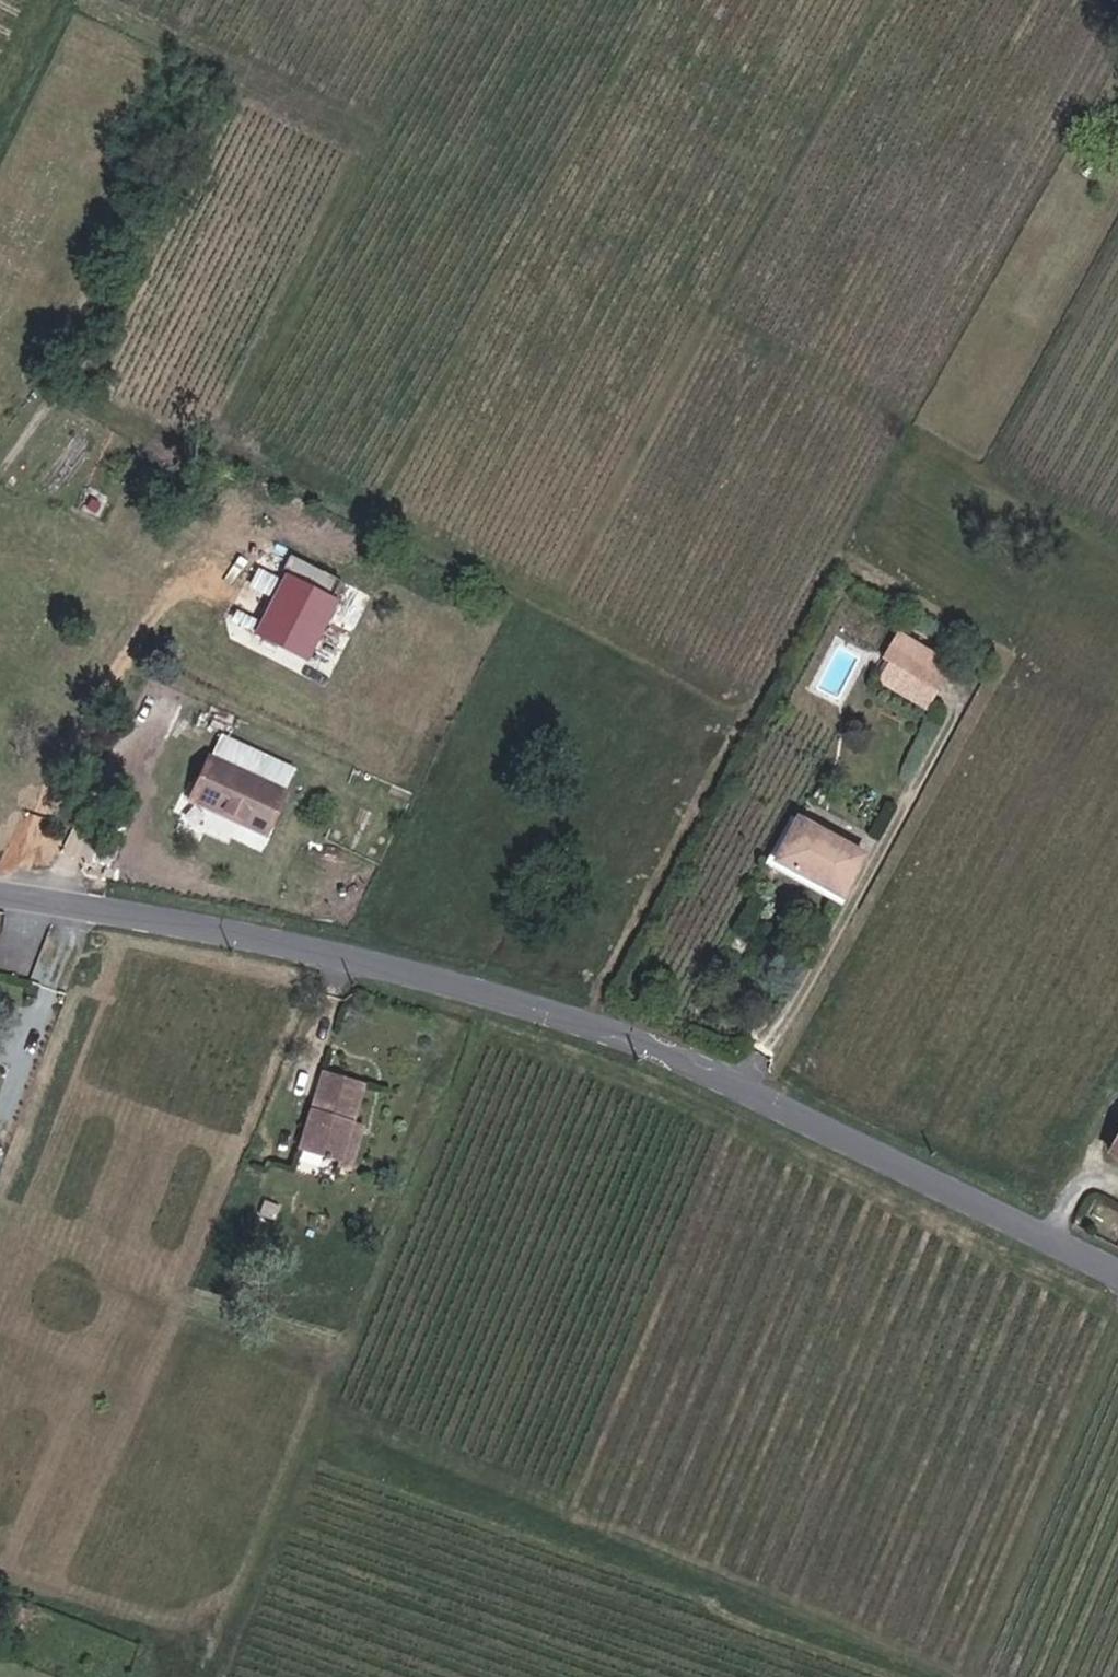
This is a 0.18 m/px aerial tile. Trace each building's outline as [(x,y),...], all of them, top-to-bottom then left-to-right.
[(765,347),(776,352),(780,342),(768,337),(765,347)] [(308,664),(342,604),(290,575),(256,635),(308,664)] [(943,690),(959,666),(904,633),(890,657),(943,690)] [(188,798),(267,835),(289,790),(209,754),(188,798)] [(841,898),(864,857),(800,821),(777,862),(841,898)] [(331,1107),(346,1067),(362,1025),(322,1011),(292,1092),(331,1107)] [(329,1111),(343,1115),(359,1072),(346,1067),(331,1107),(329,1111)]
